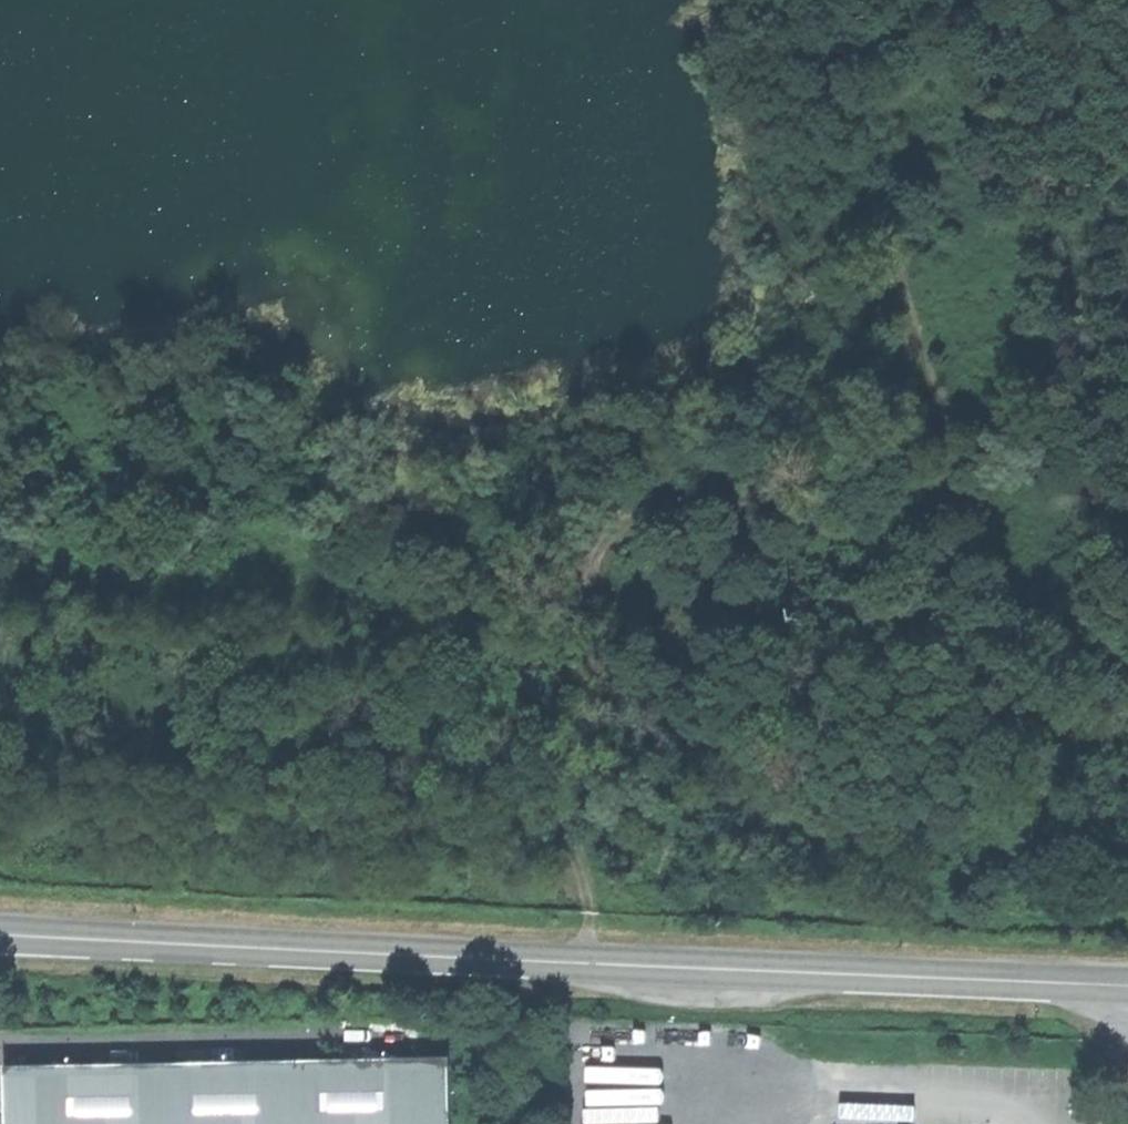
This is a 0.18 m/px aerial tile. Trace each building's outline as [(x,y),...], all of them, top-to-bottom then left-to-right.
[(296,1061),(297,1123),(448,1123),(448,1059),(296,1061)] [(296,1061),(0,1064),(0,1123),(297,1123),(296,1061)]
